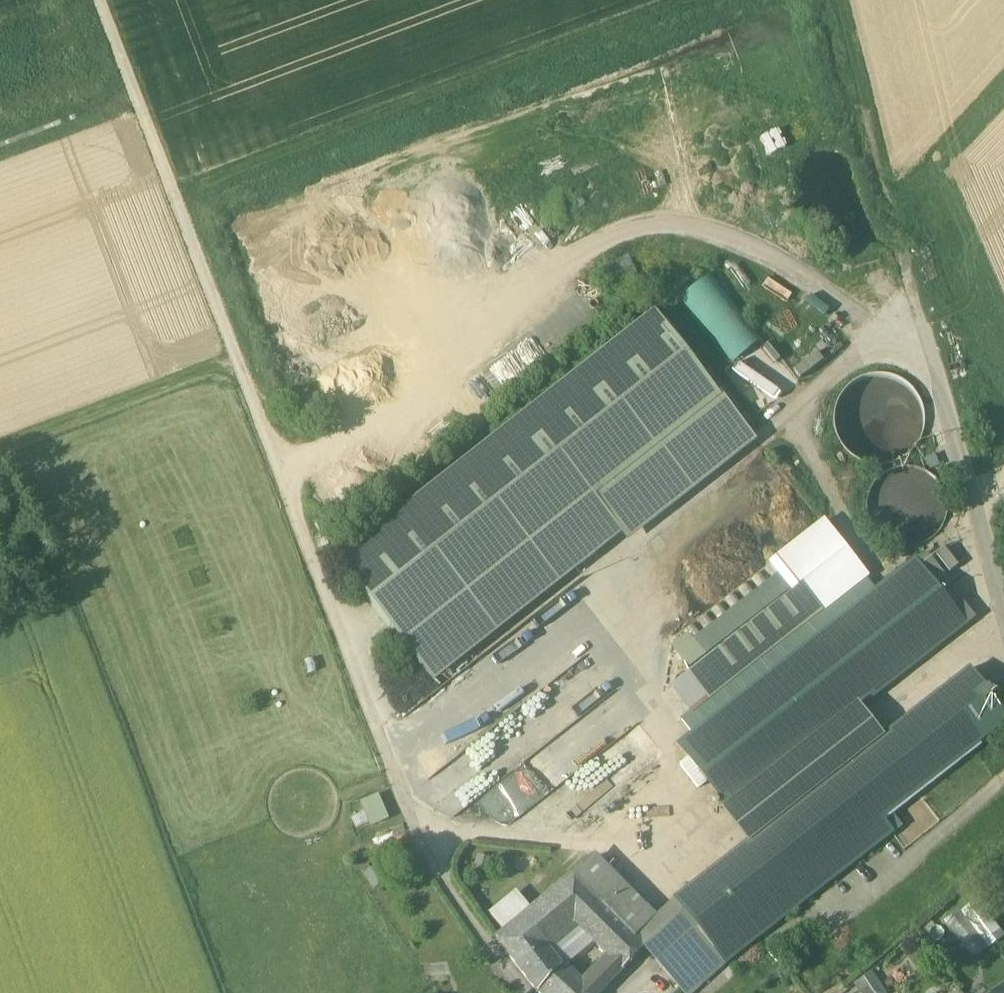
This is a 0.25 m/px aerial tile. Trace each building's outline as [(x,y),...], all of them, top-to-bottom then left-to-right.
[(541,186),(587,175),(585,165),(539,175),(541,186)] [(712,275),(680,299),(731,366),(763,343),(712,275)] [(654,315),(528,414),(590,493),(716,394),(654,315)] [(812,334),(785,353),(802,378),(830,359),(812,334)] [(757,410),(782,393),(765,369),(750,379),(742,367),(731,374),(757,410)] [(922,437),(925,419),(921,402),(911,387),(896,377),(879,374),(861,378),(847,388),(837,403),(834,420),(837,438),(847,453),(862,462),(880,465),(897,462),(912,452),(922,437)] [(716,394),(590,493),(620,531),(629,541),(754,442),(716,394)] [(528,414),(340,563),(401,642),(590,493),(528,414)] [(944,522),(947,507),(944,491),(935,478),(922,470),(906,467),(891,470),(877,479),(869,492),(866,508),(869,523),(878,536),(891,545),(907,548),(922,544),(936,535),(944,522)] [(590,493),(401,642),(431,679),(620,531),(590,493)] [(680,718),(692,734),(873,593),(863,581),(869,577),(824,520),(775,558),(777,561),(670,645),(689,668),(667,685),(688,712),(680,718)] [(692,734),(678,745),(729,812),(967,626),(915,560),(873,593),(692,734)] [(474,769),(433,783),(452,807),(455,816),(526,761),(530,759),(609,699),(592,705),(605,695),(614,691),(609,684),(589,691),(585,679),(575,683),(571,672),(547,681),(528,630),(498,653),(502,663),(529,698),(518,706),(512,698),(494,712),(498,723),(489,730),(481,733),(461,749),(471,762),(474,769)] [(675,899),(700,930),(699,932),(726,963),(727,963),(892,834),(882,820),(1003,725),(1003,718),(968,671),(675,899)] [(861,711),(729,813),(750,839),(881,737),(861,711)] [(435,757),(458,737),(451,730),(428,750),(435,757)] [(627,732),(540,798),(560,824),(647,758),(627,732)] [(365,811),(352,815),(357,829),(389,818),(382,793),(361,800),(365,811)] [(650,918),(592,859),(572,876),(634,937),(651,919),(650,918)] [(546,949),(576,925),(610,960),(594,975),(582,987),(588,992),(600,992),(606,987),(644,949),(645,948),(634,937),(572,876),(519,920),(496,940),(517,967),(537,992),(559,969),(561,966),(546,949)] [(531,909),(516,891),(488,913),(504,932),(531,909)] [(675,899),(650,918),(651,919),(634,937),(645,948),(644,949),(660,967),(699,932),(700,930),(675,899)] [(977,901),(947,923),(973,958),(1003,935),(977,901)] [(660,967),(684,992),(693,992),(726,963),(699,932),(660,967)] [(559,969),(537,992),(588,992),(582,987),(579,988),(559,969)]
